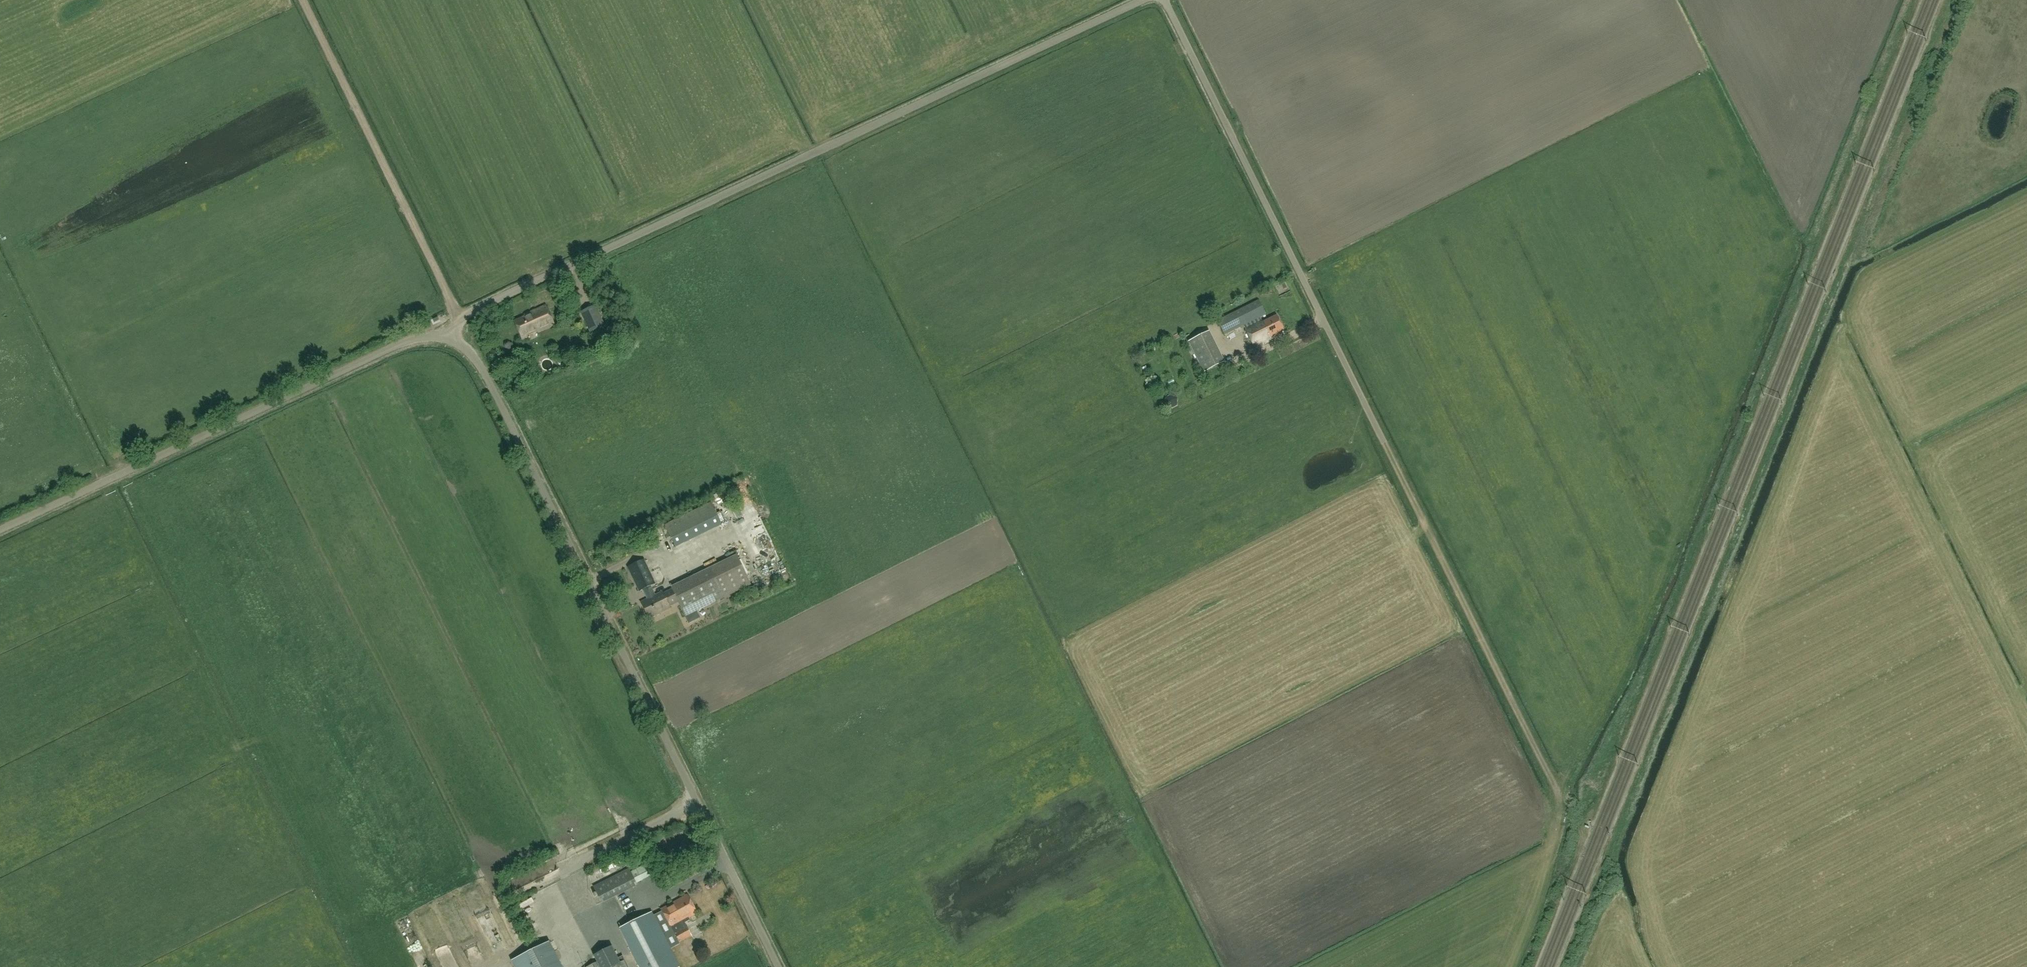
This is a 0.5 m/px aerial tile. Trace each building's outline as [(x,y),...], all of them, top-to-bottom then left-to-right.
[(1244,326),(1247,332),(1243,334),(1243,336),(1245,340),(1246,341),(1251,339),(1254,345),(1273,336),(1272,335),(1283,329),(1277,315),(1263,322),(1261,317),(1266,315),(1259,300),(1217,320),(1225,335),(1244,326)] [(555,325),(546,305),(525,315),(526,317),(515,321),(524,340),(528,338),(527,335),(537,330),(539,332),(555,325)] [(605,326),(596,306),(582,312),(590,332),(605,326)] [(1225,362),(1209,331),(1188,342),(1203,373),(1225,362)] [(1238,353),(1228,360),(1231,365),(1241,357),(1238,353)] [(321,397),(327,406),(335,401),(330,392),(321,397)] [(1171,394),(1165,398),(1165,405),(1171,409),(1177,406),(1178,398),(1171,394)] [(713,504),(675,521),(686,543),(722,525),(713,504)] [(675,521),(666,525),(677,547),(686,543),(675,521)] [(655,584),(650,573),(644,560),(630,566),(641,591),(642,590),(646,600),(641,603),(649,619),(671,608),(670,606),(679,602),(686,616),(751,585),(736,556),(672,587),(673,588),(663,593),(663,592),(654,596),(651,590),(650,587),(655,584)] [(654,874),(648,864),(632,872),(630,869),(595,887),(602,902),(638,884),(637,883),(654,874)] [(513,890),(531,880),(526,871),(508,881),(513,890)] [(691,935),(685,923),(690,920),(689,918),(698,913),(688,895),(661,909),(662,912),(653,917),(651,914),(619,930),(639,966),(680,966),(670,949),(680,943),(679,942),(691,935)] [(422,925),(428,938),(439,933),(432,920),(422,925)] [(512,960),(516,966),(562,966),(550,941),(512,960)] [(623,956),(618,958),(612,946),(594,956),(597,962),(587,966),(629,966),(623,956)]
